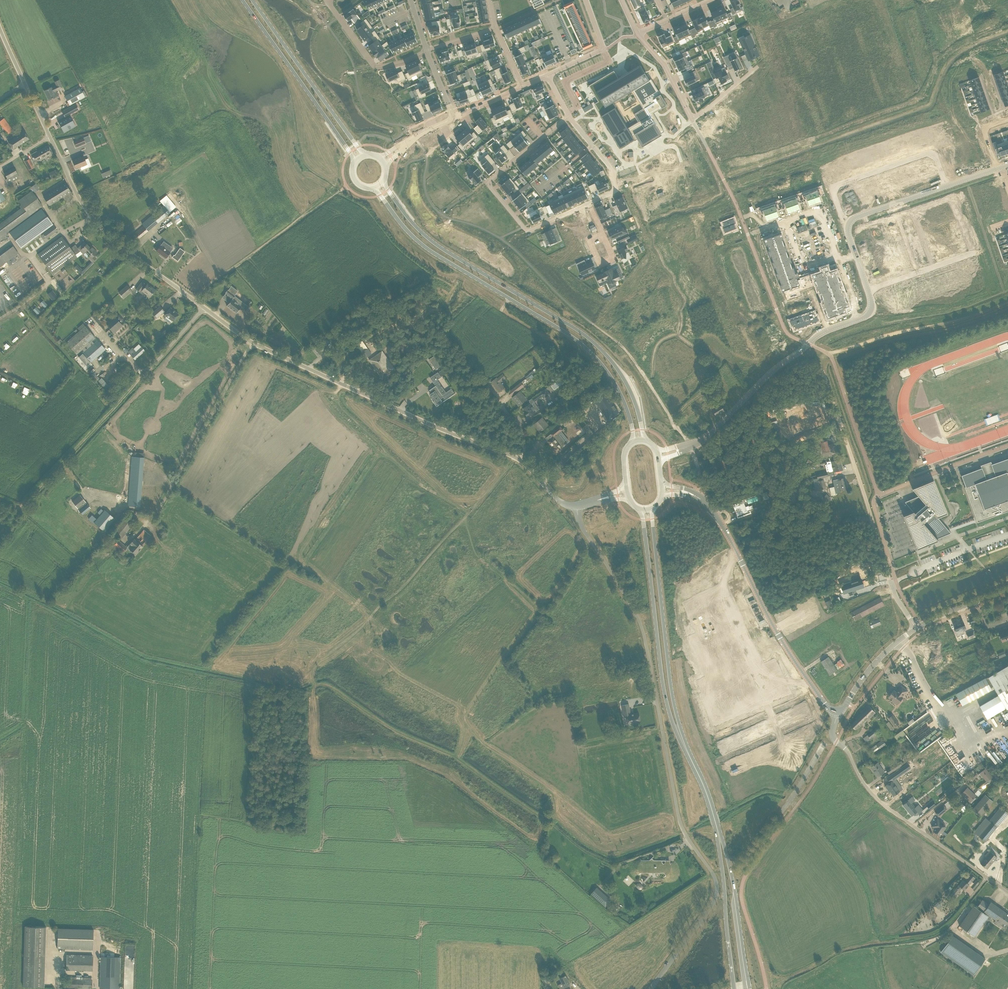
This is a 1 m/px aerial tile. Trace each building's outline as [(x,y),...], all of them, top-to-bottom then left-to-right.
[(364,1),(368,9),(373,7),(370,0),(366,0),(364,1)] [(533,4),(534,8),(544,4),(542,0),(533,4)] [(635,9),(642,5),(639,0),(631,0),(635,9)] [(730,9),(733,15),(741,11),(739,6),(740,5),(740,4),(738,1),(737,2),(736,0),(731,0),(731,1),(730,1),(733,7),(733,8),(730,9)] [(999,2),(997,3),(1001,9),(1003,8),(1007,13),(1007,12),(1007,0),(998,0),(999,2)] [(572,1),(563,5),(565,9),(582,46),(583,49),(593,45),(591,41),(591,42),(574,5),(572,1)] [(644,6),(638,9),(639,12),(639,13),(643,22),(645,23),(650,21),(644,6)] [(723,8),(717,11),(723,22),(722,21),(724,20),(728,18),(729,19),(729,20),(733,19),(730,13),(727,14),(724,8),(723,8)] [(344,16),(348,22),(348,21),(349,21),(352,18),(352,19),(353,20),(352,20),(355,23),(356,22),(359,20),(360,19),(361,19),(354,10),(353,9),(354,9),(353,9),(348,13),(345,15),(344,16)] [(711,20),(714,28),(717,26),(717,25),(723,22),(717,11),(712,13),(711,13),(714,20),(711,21),(711,20)] [(537,14),(532,16),(536,25),(541,23),(537,14)] [(698,18),(704,30),(703,28),(704,28),(709,26),(710,28),(713,27),(714,28),(711,20),(710,21),(708,22),(707,19),(705,15),(699,18),(698,18)] [(458,16),(452,17),(454,28),(455,29),(458,28),(458,27),(460,27),(460,24),(461,24),(460,19),(459,19),(458,16)] [(532,16),(527,18),(531,27),(536,25),(532,16)] [(527,18),(523,21),(527,29),(531,27),(527,18)] [(698,18),(692,21),(695,28),(692,29),(695,37),(696,36),(695,35),(698,34),(698,33),(704,30),(698,18)] [(362,25),(357,30),(361,35),(372,27),(366,19),(360,23),(362,25)] [(429,29),(429,33),(430,33),(430,35),(433,34),(434,35),(439,34),(439,33),(442,33),(440,21),(431,22),(432,25),(436,25),(436,27),(429,29)] [(523,21),(518,23),(522,32),(527,29),(523,21)] [(518,23),(513,25),(517,34),(522,32),(518,23)] [(686,24),(680,27),(685,38),(691,35),(692,38),(695,37),(692,29),(689,30),(686,24)] [(513,25),(508,28),(512,36),(517,34),(513,25)] [(372,27),(361,35),(361,36),(363,39),(365,41),(371,37),(372,39),(378,35),(377,34),(374,31),(371,33),(369,30),(372,27)] [(676,36),(673,38),(676,44),(679,42),(679,41),(685,38),(680,27),(674,29),(673,30),(676,36)] [(508,28),(503,30),(507,39),(512,36),(508,28)] [(659,36),(658,36),(658,37),(660,40),(660,41),(659,41),(662,47),(663,47),(663,48),(674,43),(674,42),(674,41),(673,41),(671,36),(671,35),(667,37),(667,38),(666,38),(665,36),(664,34),(664,33),(659,36)] [(413,34),(409,36),(413,45),(417,42),(417,43),(418,42),(414,34),(413,34)] [(374,42),(369,46),(373,52),(387,42),(387,41),(382,45),(378,40),(380,38),(378,35),(372,39),(374,42)] [(740,39),(739,39),(739,40),(743,48),(744,49),(743,49),(743,50),(744,49),(744,50),(745,51),(744,51),(745,51),(749,60),(749,59),(754,57),(754,58),(756,57),(755,57),(756,57),(757,56),(758,56),(759,56),(756,50),(756,49),(755,48),(755,47),(749,35),(748,35),(748,36),(747,36),(746,37),(746,36),(745,37),(745,39),(741,41),(740,41),(740,39)] [(404,38),(403,38),(408,47),(413,45),(409,36),(404,38)] [(403,38),(398,40),(402,49),(407,46),(408,47),(403,38)] [(483,44),(480,45),(482,52),(486,51),(490,49),(490,47),(495,45),(495,46),(496,46),(493,39),(489,40),(489,39),(484,41),(485,42),(483,43),(483,42),(482,42),(483,44)] [(398,40),(394,43),(397,51),(402,49),(398,40)] [(387,42),(373,52),(376,57),(377,58),(385,52),(383,48),(388,44),(387,42)] [(389,45),(388,45),(392,53),(393,53),(397,51),(394,43),(389,45)] [(475,43),(470,44),(473,56),(479,54),(478,53),(482,52),(480,45),(476,46),(475,43)] [(464,50),(462,51),(463,56),(466,55),(467,58),(473,56),(470,44),(463,46),(464,50)] [(442,54),(438,56),(440,62),(453,58),(452,53),(449,53),(448,50),(442,52),(442,54)] [(681,58),(674,61),(675,61),(677,66),(688,61),(686,56),(688,55),(686,52),(680,54),(681,58)] [(727,56),(723,57),(728,67),(732,65),(733,68),(735,71),(741,68),(737,59),(738,58),(735,52),(734,52),(735,53),(732,55),(734,59),(730,61),(727,56)] [(546,53),(541,56),(546,67),(546,66),(551,64),(546,53)] [(546,53),(551,64),(556,62),(552,53),(547,55),(546,53)] [(521,54),(515,57),(519,66),(525,63),(521,54)] [(491,58),(485,61),(489,70),(492,69),(493,69),(501,65),(502,65),(501,63),(502,63),(500,59),(499,60),(499,59),(498,59),(493,61),(491,58)] [(419,59),(412,62),(418,74),(422,72),(420,67),(421,66),(422,66),(421,63),(419,59)] [(688,61),(677,66),(679,71),(686,68),(688,72),(694,69),(692,65),(690,66),(688,61)] [(409,72),(405,74),(408,80),(412,78),(411,77),(418,74),(412,62),(406,65),(409,72)] [(525,63),(519,66),(523,75),(529,72),(525,63)] [(650,80),(648,81),(639,66),(617,79),(613,71),(588,86),(597,102),(594,104),(601,116),(600,117),(619,149),(633,140),(634,141),(636,140),(641,148),(660,136),(660,134),(663,132),(652,114),(667,105),(650,80)] [(500,67),(494,70),(498,78),(502,77),(505,83),(505,84),(506,83),(507,84),(510,82),(510,81),(511,81),(511,80),(507,72),(507,71),(503,73),(500,67)] [(712,67),(708,68),(713,80),(718,77),(721,83),(726,81),(725,79),(728,78),(725,72),(726,71),(725,68),(724,68),(723,68),(721,69),(722,70),(715,73),(712,67)] [(389,73),(386,75),(387,76),(387,78),(386,78),(388,82),(389,81),(389,82),(397,78),(398,82),(406,79),(402,71),(398,73),(396,70),(389,73)] [(455,70),(446,74),(448,79),(460,75),(460,74),(457,75),(455,70)] [(691,77),(684,80),(685,81),(685,83),(686,84),(687,85),(699,80),(695,71),(689,73),(691,77)] [(460,75),(448,79),(450,84),(450,85),(462,80),(460,75)] [(491,79),(483,82),(488,93),(493,91),(490,85),(493,84),(491,79)] [(51,88),(49,89),(44,91),(49,100),(55,97),(59,95),(56,90),(62,87),(59,80),(55,82),(57,86),(51,88)] [(483,82),(478,85),(483,96),(488,93),(483,82)] [(421,87),(416,90),(420,99),(426,96),(424,93),(431,90),(431,89),(430,89),(431,88),(429,85),(428,84),(425,85),(425,84),(421,86),(421,87)] [(538,87),(532,90),(537,101),(543,98),(543,97),(541,93),(542,92),(545,91),(543,85),(539,87),(538,87)] [(694,97),(693,97),(694,101),(695,101),(696,102),(699,100),(699,101),(703,100),(703,98),(708,96),(704,87),(698,90),(699,93),(693,96),(694,97)] [(80,88),(65,96),(70,105),(84,97),(80,88)] [(461,97),(456,98),(457,103),(459,102),(459,104),(469,101),(467,95),(465,96),(464,94),(460,96),(461,97)] [(514,103),(509,106),(512,112),(523,107),(520,100),(518,96),(512,99),(514,103)] [(51,111),(55,118),(69,110),(64,102),(51,111)] [(416,111),(412,113),(416,122),(416,123),(423,119),(421,114),(425,112),(420,103),(413,106),(416,111)] [(428,103),(425,105),(428,111),(431,110),(433,114),(434,113),(435,114),(437,113),(439,112),(439,111),(440,111),(442,109),(443,109),(443,110),(443,109),(440,103),(440,104),(435,106),(434,104),(429,106),(428,103)] [(585,112),(593,107),(591,103),(582,109),(585,112)] [(546,104),(541,107),(545,115),(556,110),(553,105),(548,107),(546,104)] [(504,105),(497,108),(503,120),(503,119),(509,116),(509,117),(513,116),(510,110),(507,111),(504,105)] [(494,117),(491,118),(494,124),(503,120),(497,108),(491,110),(494,117)] [(556,110),(545,115),(547,115),(549,120),(559,115),(556,110)] [(70,116),(58,123),(64,133),(68,130),(76,126),(74,124),(70,116)] [(478,125),(474,128),(478,134),(488,126),(480,117),(475,122),(478,125)] [(13,130),(4,118),(0,121),(0,123),(8,134),(13,130)] [(567,128),(560,134),(563,138),(562,139),(570,132),(567,128)] [(467,129),(461,133),(469,143),(474,138),(475,139),(478,137),(474,132),(471,134),(467,129)] [(519,134),(515,137),(523,148),(527,144),(528,144),(523,139),(527,136),(523,130),(519,134)] [(13,149),(29,139),(24,132),(8,142),(13,149)] [(570,132),(562,139),(566,143),(573,137),(570,133),(571,132),(570,132)] [(461,133),(456,138),(460,143),(458,145),(462,150),(465,148),(464,147),(469,143),(461,133)] [(195,141),(197,146),(206,142),(204,137),(195,141)] [(510,141),(506,144),(510,149),(514,146),(519,152),(519,151),(523,148),(515,137),(510,141)] [(573,137),(566,143),(569,147),(577,141),(573,137)] [(83,138),(74,141),(76,147),(85,143),(83,138)] [(577,141),(569,147),(573,151),(580,145),(577,141)] [(996,142),(992,143),(995,149),(998,148),(1000,156),(1006,154),(1002,143),(997,144),(996,142)] [(547,143),(543,146),(549,154),(554,150),(547,143)] [(442,148),(441,149),(445,153),(449,157),(458,150),(454,145),(450,148),(447,144),(444,146),(442,148)] [(503,145),(494,153),(502,163),(508,158),(504,155),(509,151),(503,145)] [(580,145),(573,151),(576,156),(584,149),(580,145)] [(37,152),(31,155),(35,163),(41,160),(41,159),(48,156),(52,153),(48,146),(37,152)] [(543,146),(539,150),(545,157),(549,154),(543,146)] [(539,150),(535,153),(541,160),(545,157),(539,150)] [(535,153),(531,157),(538,165),(537,164),(541,160),(535,153)] [(588,153),(580,159),(584,163),(583,164),(591,157),(588,153)] [(488,154),(479,162),(489,174),(494,170),(491,166),(495,162),(488,154)] [(77,159),(72,161),(76,169),(80,167),(81,170),(91,166),(88,159),(85,160),(84,156),(77,159)] [(532,158),(528,162),(534,169),(538,165),(531,157),(530,157),(532,158)] [(591,157),(583,164),(587,168),(594,162),(591,158),(591,157)] [(29,160),(25,162),(29,170),(33,167),(29,160)] [(528,162),(524,165),(530,172),(534,169),(528,162)] [(594,162),(587,168),(590,172),(597,166),(594,162)] [(524,165),(519,169),(525,176),(530,172),(524,165)] [(597,166),(590,172),(594,176),(601,170),(597,166)] [(14,167),(4,173),(7,179),(11,177),(12,179),(18,176),(14,167)] [(468,176),(469,177),(472,182),(473,181),(476,185),(475,185),(476,185),(481,181),(481,180),(478,177),(479,176),(482,174),(482,173),(482,174),(478,169),(478,168),(468,176)] [(510,178),(501,186),(504,190),(514,182),(510,178)] [(998,180),(984,185),(986,191),(1000,187),(998,180)] [(514,182),(504,190),(508,194),(513,190),(514,193),(519,189),(514,182)] [(590,185),(588,186),(591,192),(593,191),(597,190),(599,193),(609,188),(608,187),(609,186),(608,183),(607,183),(606,182),(603,184),(603,182),(599,184),(599,185),(596,187),(595,183),(590,185)] [(518,196),(513,200),(513,201),(516,205),(526,197),(522,193),(531,186),(528,183),(516,193),(518,196)] [(48,205),(70,192),(66,184),(44,197),(48,205)] [(583,187),(578,189),(583,200),(588,198),(583,187)] [(817,191),(811,193),(815,203),(821,201),(819,195),(822,194),(820,188),(816,189),(817,191)] [(578,189),(573,191),(578,202),(583,200),(578,189)] [(10,233),(22,249),(53,225),(42,209),(40,207),(42,206),(31,191),(27,194),(18,200),(21,205),(19,206),(21,208),(0,223),(0,240),(10,233)] [(573,191),(568,194),(573,204),(578,202),(573,191)] [(805,193),(801,194),(803,201),(807,199),(809,206),(815,203),(811,193),(806,195),(805,193)] [(568,194),(563,196),(568,207),(573,204),(568,194)] [(796,198),(790,200),(794,211),(800,209),(798,203),(801,201),(799,195),(795,197),(796,198)] [(559,198),(558,198),(563,209),(568,207),(563,196),(564,197),(559,199),(559,198)] [(526,197),(516,205),(520,209),(525,205),(527,208),(532,204),(529,201),(526,197)] [(618,207),(614,209),(617,215),(621,213),(621,212),(620,211),(626,209),(627,208),(622,197),(621,198),(616,200),(615,200),(617,205),(618,207)] [(558,198),(554,200),(559,211),(563,209),(558,198)] [(554,202),(549,204),(549,205),(553,212),(553,214),(559,211),(554,200),(553,200),(554,202)] [(784,201),(780,202),(782,208),(786,207),(788,213),(794,211),(790,200),(784,202),(784,201)] [(173,209),(174,208),(169,202),(164,206),(164,205),(141,224),(144,226),(140,230),(136,233),(140,237),(144,234),(173,209)] [(774,206),(769,208),(772,218),(778,216),(776,210),(780,209),(778,203),(774,204),(774,206)] [(602,204),(595,207),(600,219),(613,213),(610,208),(604,210),(602,204)] [(763,208),(759,209),(761,216),(764,214),(766,220),(772,218),(769,208),(763,210),(763,208)] [(992,211),(994,216),(997,215),(999,220),(1007,217),(1007,211),(1003,213),(1001,208),(992,211)] [(537,214),(530,217),(533,223),(542,219),(538,209),(536,210),(537,214)] [(734,219),(722,223),(724,228),(723,228),(725,233),(736,228),(734,224),(736,223),(734,219)] [(570,221),(560,225),(562,229),(561,230),(563,235),(573,230),(575,233),(578,232),(576,226),(573,228),(573,227),(571,228),(570,225),(571,224),(570,221)] [(47,238),(57,230),(54,226),(43,234),(47,238)] [(620,227),(608,232),(608,233),(610,235),(609,236),(610,237),(612,239),(621,235),(623,241),(629,238),(627,232),(623,234),(620,227),(621,227),(620,227)] [(550,230),(541,234),(543,239),(544,239),(544,240),(545,240),(547,244),(553,241),(554,243),(561,240),(558,233),(553,236),(550,230)] [(772,237),(764,240),(766,246),(767,245),(768,247),(769,250),(768,251),(770,257),(771,257),(773,262),(772,262),(774,268),(775,268),(777,273),(776,273),(778,280),(779,279),(781,284),(780,285),(782,291),(786,302),(803,296),(801,291),(816,286),(817,290),(819,289),(820,293),(821,293),(822,299),(823,303),(822,303),(824,308),(826,313),(826,314),(827,318),(838,315),(840,314),(846,312),(844,308),(849,306),(847,301),(845,296),(844,291),(842,292),(841,287),(840,288),(839,285),(841,285),(840,280),(839,280),(837,275),(838,275),(836,270),(834,265),(827,268),(827,266),(821,268),(822,270),(799,278),(798,272),(795,273),(793,267),(792,268),(790,263),(792,262),(789,256),(788,256),(786,251),(788,251),(785,245),(784,245),(782,240),(784,240),(781,233),(774,236),(772,237)] [(134,242),(138,239),(134,234),(130,238),(134,242)] [(627,240),(628,244),(629,244),(628,244),(638,240),(638,239),(636,235),(629,238),(629,239),(627,240)] [(74,252),(73,252),(62,236),(38,254),(53,274),(77,256),(75,254),(74,252)] [(168,249),(170,246),(163,240),(159,247),(157,246),(155,249),(157,250),(156,251),(166,258),(171,252),(168,249)] [(91,246),(89,247),(84,242),(78,248),(78,249),(77,249),(84,254),(86,252),(89,255),(87,257),(92,262),(96,258),(93,256),(97,252),(91,246)] [(580,244),(568,249),(568,250),(569,249),(571,252),(573,254),(574,256),(572,257),(572,258),(573,257),(573,258),(571,259),(573,263),(570,265),(571,265),(573,264),(577,262),(576,261),(583,258),(581,253),(586,251),(584,252),(583,249),(580,244)] [(20,254),(15,246),(0,256),(0,267),(20,254)] [(617,250),(617,251),(618,251),(619,254),(619,255),(619,254),(621,257),(622,260),(630,256),(627,248),(626,246),(617,250)] [(174,254),(172,257),(177,261),(185,251),(180,248),(174,255),(174,254)] [(584,260),(576,264),(578,268),(581,267),(584,274),(589,272),(589,273),(593,271),(592,270),(595,269),(592,262),(586,264),(584,260)] [(604,273),(597,276),(600,282),(606,279),(610,287),(615,285),(613,282),(622,277),(620,272),(614,274),(612,270),(610,271),(609,270),(604,273)] [(146,283),(143,281),(137,289),(140,291),(139,291),(142,294),(144,292),(150,297),(155,290),(147,284),(146,283)] [(124,297),(132,289),(128,285),(119,292),(124,297)] [(237,291),(231,286),(228,290),(227,290),(225,292),(226,293),(233,298),(234,296),(235,296),(234,295),(237,291)] [(53,301),(56,298),(52,291),(48,294),(53,301)] [(233,298),(226,293),(222,298),(229,303),(231,300),(232,299),(233,298)] [(41,298),(36,303),(38,305),(33,309),(38,315),(45,308),(40,303),(43,300),(41,298)] [(229,303),(227,306),(235,313),(236,313),(241,307),(244,309),(244,310),(246,312),(250,307),(247,305),(247,306),(247,305),(244,304),(240,300),(238,304),(232,299),(229,303)] [(160,306),(151,313),(156,319),(162,313),(164,311),(160,306)] [(165,315),(164,315),(166,316),(169,318),(170,317),(172,318),(172,320),(173,321),(178,314),(175,312),(175,311),(170,308),(166,313),(165,315)] [(814,312),(790,321),(791,326),(793,325),(794,330),(819,321),(817,316),(816,317),(814,312)] [(93,314),(91,315),(99,324),(101,322),(99,320),(95,316),(93,314)] [(123,321),(119,317),(115,320),(115,319),(107,326),(114,333),(122,325),(120,323),(123,321)] [(95,337),(92,334),(85,326),(66,343),(76,354),(95,337)] [(86,366),(105,349),(97,340),(78,356),(86,366)] [(132,350),(129,352),(131,355),(135,359),(145,350),(141,346),(141,347),(136,351),(134,352),(132,350)] [(318,356),(322,353),(321,352),(325,349),(322,346),(318,349),(317,347),(313,350),(318,356)] [(366,358),(372,354),(368,348),(362,352),(366,358)] [(382,378),(393,371),(380,352),(370,360),(382,378)] [(429,359),(428,359),(436,370),(436,369),(441,366),(434,356),(429,359)] [(433,383),(441,377),(438,372),(430,378),(433,383)] [(500,382),(505,377),(502,374),(497,378),(496,377),(491,382),(499,392),(504,387),(500,382)] [(100,379),(96,383),(99,386),(100,385),(104,390),(109,386),(105,381),(103,379),(102,380),(100,379)] [(512,395),(523,386),(521,383),(517,386),(510,391),(512,395)] [(442,395),(436,385),(429,390),(431,393),(430,394),(434,400),(433,401),(436,406),(443,402),(442,402),(441,401),(442,401),(440,399),(443,397),(445,400),(455,393),(451,389),(442,395)] [(526,399),(525,397),(520,391),(512,398),(518,406),(526,399)] [(527,406),(523,408),(525,411),(524,412),(527,417),(535,411),(532,407),(534,406),(532,404),(534,402),(540,398),(543,396),(541,392),(537,395),(537,394),(532,398),(529,400),(530,402),(526,405),(527,406)] [(595,402),(608,420),(619,412),(606,394),(595,402)] [(562,405),(568,401),(565,396),(559,400),(562,405)] [(712,412),(715,417),(725,411),(721,406),(712,412)] [(998,414),(986,418),(988,424),(1000,420),(998,414)] [(797,435),(802,433),(801,431),(815,427),(812,419),(799,423),(796,416),(791,418),(794,429),(795,429),(797,435)] [(540,432),(548,424),(543,417),(534,425),(540,432)] [(586,425),(583,428),(589,436),(593,432),(586,425)] [(552,447),(551,448),(556,454),(560,451),(559,450),(562,447),(565,444),(557,433),(547,441),(552,447)] [(828,445),(828,442),(827,441),(820,442),(821,446),(820,446),(821,452),(822,452),(824,456),(835,453),(833,444),(828,445)] [(144,457),(132,456),(128,506),(140,507),(144,457)] [(992,464),(991,462),(980,465),(981,468),(962,475),(966,487),(965,487),(977,521),(977,522),(1007,511),(1007,458),(992,464)] [(840,459),(831,462),(833,471),(833,472),(843,470),(840,459)] [(833,480),(834,488),(830,489),(832,496),(836,495),(836,494),(837,494),(837,493),(840,492),(840,491),(844,490),(843,489),(847,488),(844,478),(841,478),(833,480)] [(816,490),(820,489),(825,488),(824,480),(818,481),(814,482),(816,490)] [(938,517),(947,513),(933,480),(923,484),(923,483),(922,483),(922,482),(919,485),(920,485),(912,488),(919,496),(913,498),(910,500),(918,510),(915,513),(914,511),(907,514),(903,515),(917,549),(928,545),(928,546),(931,544),(931,543),(938,540),(937,539),(951,533),(949,531),(938,517)] [(72,502),(82,514),(90,508),(87,504),(87,505),(85,502),(80,495),(72,502)] [(748,505),(746,506),(744,501),(736,504),(738,510),(738,511),(736,512),(736,513),(735,513),(736,515),(736,514),(738,518),(741,517),(749,514),(748,513),(751,513),(748,505)] [(104,531),(107,533),(110,529),(108,527),(115,518),(105,510),(104,511),(100,515),(97,519),(92,515),(89,519),(93,523),(94,523),(104,531)] [(121,539),(133,524),(125,519),(114,533),(121,539)] [(142,545),(151,535),(144,529),(135,540),(134,539),(127,547),(127,548),(135,554),(138,551),(140,549),(140,548),(142,546),(142,545)] [(127,548),(127,547),(118,540),(114,545),(123,553),(127,548)] [(861,579),(845,584),(847,590),(848,592),(858,589),(860,588),(860,586),(863,585),(862,583),(861,579)] [(854,620),(884,605),(880,597),(851,613),(854,620)] [(871,628),(881,624),(879,619),(869,623),(871,628)] [(680,630),(681,632),(690,628),(688,622),(673,629),(675,633),(680,630)] [(960,631),(966,629),(963,622),(954,626),(956,631),(959,630),(960,631)] [(999,633),(1000,636),(999,636),(1000,639),(1001,639),(1002,642),(1007,640),(1006,639),(1007,638),(1007,629),(999,633)] [(969,639),(976,637),(973,631),(966,634),(969,639)] [(837,670),(834,666),(828,657),(821,661),(830,675),(837,670)] [(986,678),(985,678),(956,693),(962,705),(992,689),(991,688),(993,686),(997,693),(995,694),(997,696),(979,706),(987,719),(1006,708),(1006,709),(1007,708),(1007,665),(986,678)] [(902,697),(907,691),(901,686),(896,692),(894,690),(889,696),(892,699),(891,701),(897,705),(903,697),(902,697)] [(622,706),(624,716),(626,716),(628,725),(630,724),(635,724),(635,723),(640,722),(639,713),(631,714),(629,704),(622,706)] [(875,712),(872,709),(869,705),(855,718),(856,719),(850,725),(856,730),(875,712)] [(895,727),(899,724),(893,715),(888,718),(895,727)] [(871,741),(880,734),(876,728),(866,736),(871,741)] [(897,740),(905,734),(902,730),(893,735),(897,740)] [(879,749),(886,744),(883,740),(876,744),(876,745),(875,745),(878,749),(879,749)] [(902,766),(899,762),(899,761),(886,770),(889,774),(902,766)] [(877,777),(885,772),(878,762),(871,767),(875,772),(874,772),(877,777)] [(907,763),(890,775),(894,780),(911,768),(907,763)] [(980,773),(986,781),(977,789),(981,792),(992,780),(990,779),(992,777),(985,768),(980,773)] [(892,780),(885,786),(888,790),(889,790),(893,796),(900,791),(892,780)] [(961,794),(970,802),(976,796),(967,788),(961,794)] [(899,805),(905,799),(898,793),(892,799),(899,805)] [(983,794),(971,810),(979,816),(991,800),(983,794)] [(906,802),(903,805),(904,806),(912,816),(915,813),(916,815),(923,810),(918,805),(915,807),(912,803),(915,800),(912,797),(905,802),(906,802)] [(944,806),(935,813),(938,816),(947,809),(944,806)] [(1007,814),(1007,812),(1000,806),(989,820),(986,818),(974,832),(985,841),(1007,814)] [(931,826),(935,828),(933,831),(940,836),(942,833),(943,831),(946,827),(938,822),(939,820),(937,818),(931,826)] [(987,869),(997,857),(989,850),(984,856),(985,857),(980,863),(987,869)] [(652,858),(653,857),(653,856),(649,860),(642,860),(640,859),(642,861),(642,865),(637,869),(640,872),(641,872),(638,875),(639,875),(641,872),(663,872),(666,875),(663,878),(670,871),(670,864),(672,863),(672,862),(670,864),(670,866),(665,866),(662,863),(662,861),(665,861),(666,861),(666,859),(665,859),(665,860),(654,860),(652,858)] [(971,874),(970,875),(968,874),(950,896),(953,898),(962,888),(965,890),(969,885),(971,887),(974,890),(979,883),(976,880),(974,883),(972,882),(975,878),(971,874)] [(602,902),(607,897),(597,888),(592,893),(602,902)] [(989,905),(982,900),(977,907),(996,920),(994,922),(1000,926),(1001,924),(1005,926),(1007,922),(1007,914),(991,902),(989,905)] [(972,905),(958,926),(974,937),(988,916),(972,905)] [(47,986),(48,926),(26,925),(25,962),(24,962),(24,986),(47,986)] [(60,927),(60,948),(96,949),(96,928),(60,927)] [(985,959),(973,950),(961,966),(973,975),(985,959)] [(94,970),(95,954),(68,954),(68,962),(66,962),(66,970),(94,970)] [(100,988),(105,988),(120,988),(120,957),(101,956),(100,988)] [(546,976),(554,972),(551,967),(544,972),(546,976)] [(66,988),(68,988),(92,988),(92,978),(69,977),(69,979),(66,979),(65,988),(66,988)]
